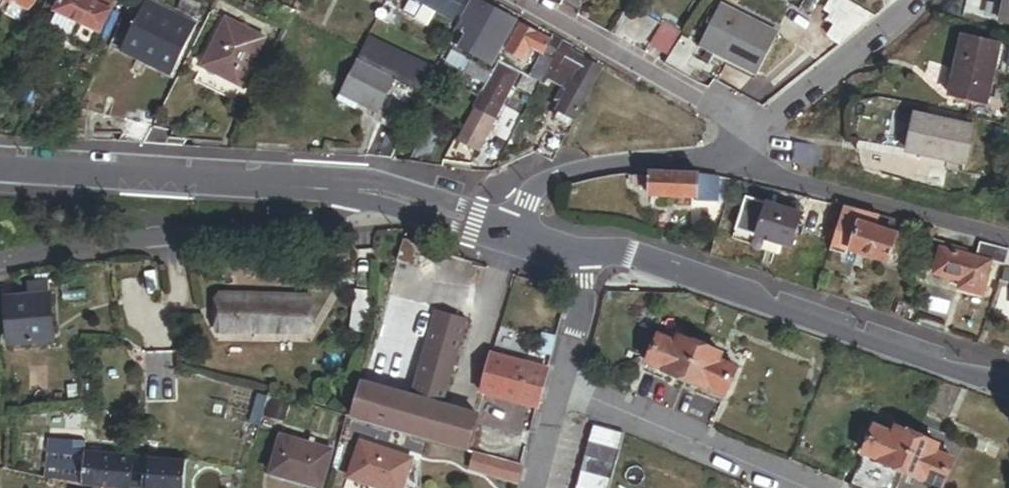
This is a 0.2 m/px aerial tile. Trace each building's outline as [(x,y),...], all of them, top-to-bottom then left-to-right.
[(31,0),(8,0),(26,9),(31,0)] [(60,0),(51,0),(46,10),(52,13),(54,14),(60,0)] [(54,14),(98,35),(100,36),(111,12),(117,0),(60,0),(54,14)] [(195,28),(145,4),(147,0),(132,0),(127,12),(138,17),(129,36),(145,44),(180,61),(194,30),(195,28)] [(464,0),(412,0),(424,6),(435,13),(452,22),(464,0)] [(513,21),(486,6),(487,1),(486,0),(475,0),(471,0),(455,32),(461,35),(468,39),(496,55),(513,21)] [(832,0),(795,0),(794,1),(839,27),(842,20),(852,26),(857,15),(832,0)] [(430,22),(435,13),(424,6),(419,16),(430,22)] [(771,38),(712,9),(682,71),(711,85),(718,71),(747,85),(771,38)] [(108,39),(119,16),(111,12),(100,36),(108,39)] [(91,50),(98,35),(54,14),(52,13),(45,28),(91,50)] [(239,88),(262,41),(225,23),(202,70),(239,88)] [(200,33),(203,26),(197,24),(195,28),(194,30),(200,33)] [(658,52),(670,31),(658,24),(646,46),(658,52)] [(540,85),(562,43),(550,37),(548,40),(520,26),(505,54),(520,62),(526,50),(540,57),(528,80),(540,86),(540,85)] [(435,66),(366,34),(335,101),(363,115),(367,108),(379,114),(395,80),(376,70),(382,58),(402,68),(403,64),(430,77),(435,66)] [(464,45),(468,39),(461,35),(457,43),(464,45)] [(142,50),(145,44),(129,36),(127,36),(124,42),(142,50)] [(979,106),(994,49),(958,40),(943,97),(979,106)] [(553,160),(599,70),(567,54),(570,47),(562,43),(540,85),(543,86),(545,81),(561,89),(556,98),(563,102),(560,107),(537,152),(553,160)] [(1005,49),(1000,67),(1008,70),(1008,50),(1005,49)] [(491,74),(449,52),(443,63),(477,81),(473,88),(481,92),(484,87),(491,74)] [(95,70),(100,59),(89,54),(84,65),(95,70)] [(514,86),(518,77),(496,66),(491,74),(514,86)] [(507,98),(514,86),(491,74),(484,87),(507,98)] [(502,107),(507,98),(484,87),(481,92),(480,95),(483,97),(502,107)] [(486,138),(502,107),(483,97),(458,143),(472,150),(480,135),(486,138)] [(560,107),(563,102),(556,98),(553,104),(560,107)] [(962,168),(970,132),(909,118),(901,154),(962,168)] [(442,167),(455,141),(425,126),(406,162),(442,167)] [(478,153),(486,138),(480,135),(472,150),(478,153)] [(495,171),(508,142),(493,135),(480,164),(495,171)] [(815,164),(818,144),(791,141),(789,161),(815,164)] [(716,204),(718,179),(651,175),(650,179),(631,177),(631,183),(636,183),(636,188),(650,189),(650,196),(697,200),(696,202),(716,204)] [(983,181),(959,175),(957,182),(981,188),(983,181)] [(778,204),(780,195),(769,192),(767,201),(778,204)] [(790,251),(801,216),(746,198),(735,234),(790,251)] [(870,226),(874,213),(844,205),(840,217),(870,226)] [(890,262),(898,234),(904,236),(908,223),(874,213),(870,226),(840,217),(832,246),(890,262)] [(417,261),(423,242),(402,236),(397,255),(417,261)] [(980,293),(990,262),(1003,266),(1008,250),(979,241),(974,256),(964,254),(967,246),(947,241),(945,248),(939,246),(931,272),(966,282),(964,289),(980,293)] [(1003,266),(1000,279),(1008,281),(1008,276),(1008,267),(1003,266)] [(51,342),(48,285),(27,286),(28,299),(7,300),(9,345),(51,342)] [(363,328),(369,289),(355,288),(350,326),(363,328)] [(307,337),(309,301),(215,298),(213,334),(307,337)] [(475,419),(439,409),(464,323),(435,315),(411,399),(379,390),(364,386),(362,385),(352,420),(465,454),(475,419)] [(676,377),(690,341),(670,333),(667,339),(652,333),(642,359),(656,364),(654,369),(676,377)] [(550,357),(553,346),(551,346),(553,337),(543,334),(537,353),(550,357)] [(379,390),(393,343),(377,338),(364,386),(379,390)] [(716,389),(727,361),(710,355),(712,349),(690,341),(676,377),(698,386),(699,382),(716,389)] [(536,409),(546,374),(491,357),(480,392),(536,409)] [(280,424),(287,403),(265,396),(258,418),(280,424)] [(895,468),(909,434),(891,426),(888,433),(868,425),(857,452),(895,468)] [(622,436),(594,428),(577,487),(608,487),(622,436)] [(485,450),(488,438),(473,434),(470,446),(485,450)] [(938,486),(949,459),(932,452),(935,445),(909,434),(895,468),(938,486)] [(183,467),(187,465),(187,463),(185,461),(181,464),(145,462),(145,460),(83,454),(84,447),(48,442),(44,480),(79,487),(81,487),(182,487),(183,467)] [(324,456),(274,446),(265,487),(317,487),(324,456)] [(429,471),(363,448),(348,487),(423,487),(429,471)] [(465,480),(471,459),(458,455),(451,476),(465,480)] [(516,472),(471,459),(465,480),(493,487),(512,487),(516,472)]
